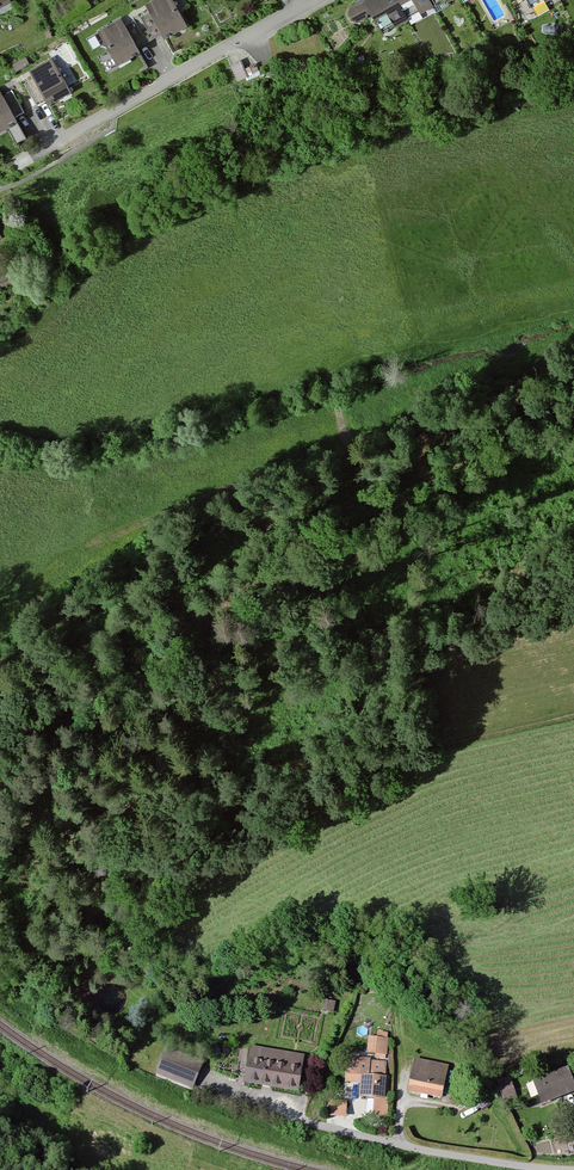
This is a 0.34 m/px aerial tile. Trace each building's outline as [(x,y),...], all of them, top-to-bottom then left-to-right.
[(169,0),(150,0),(142,5),(146,13),(158,35),(161,39),(184,27),(169,0)] [(343,12),(352,28),(369,18),(378,34),(390,28),(391,30),(404,23),(402,20),(414,13),(416,16),(441,3),(443,7),(455,0),(364,0),(343,12)] [(122,26),(134,48),(158,35),(146,13),(138,17),(146,31),(139,34),(132,21),(122,26)] [(122,26),(118,19),(96,31),(97,34),(86,40),(92,50),(103,44),(115,66),(137,54),(134,48),(122,26)] [(66,94),(48,60),(26,72),(30,79),(20,85),(34,110),(43,105),(44,106),(66,94)] [(244,77),(238,62),(227,67),(233,81),(244,77)] [(0,102),(0,132),(12,125),(0,102)] [(334,1003),(323,1000),(320,1010),(332,1013),(334,1003)] [(388,1041),(371,1038),(369,1056),(386,1058),(388,1041)] [(153,1075),(192,1090),(202,1064),(163,1049),(153,1075)] [(382,1102),(385,1064),(368,1063),(368,1060),(345,1058),(343,1085),(358,1086),(357,1100),(382,1102)] [(297,1091),(300,1067),(251,1060),(248,1083),(297,1091)] [(413,1060),(405,1097),(441,1104),(449,1068),(413,1060)] [(573,1094),(564,1069),(530,1082),(539,1107),(573,1094)] [(514,1099),(507,1079),(495,1084),(502,1103),(514,1099)]
